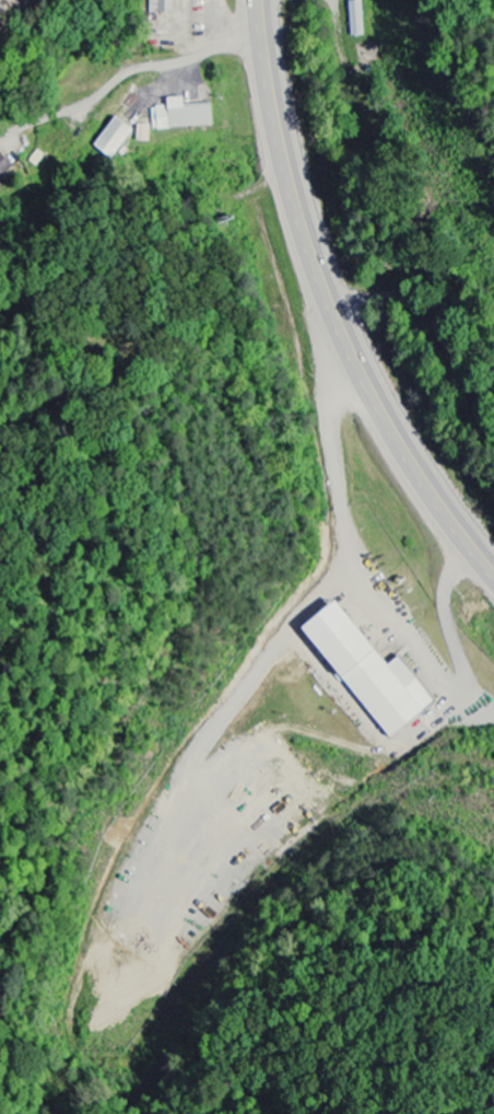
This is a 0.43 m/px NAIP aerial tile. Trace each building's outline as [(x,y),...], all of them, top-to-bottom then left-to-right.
[(172,14),(172,0),(149,0),(149,14),(172,14)] [(348,2),(349,38),(362,37),(361,2),(348,2)] [(211,127),(210,107),(183,109),(182,99),(164,100),(165,107),(154,108),(156,131),(211,127)] [(112,161),(133,133),(114,119),(93,147),(112,161)] [(1,154),(0,154),(0,180),(13,170),(1,154)] [(380,668),(329,600),(296,625),(383,741),(432,704),(396,656),(380,668)]
